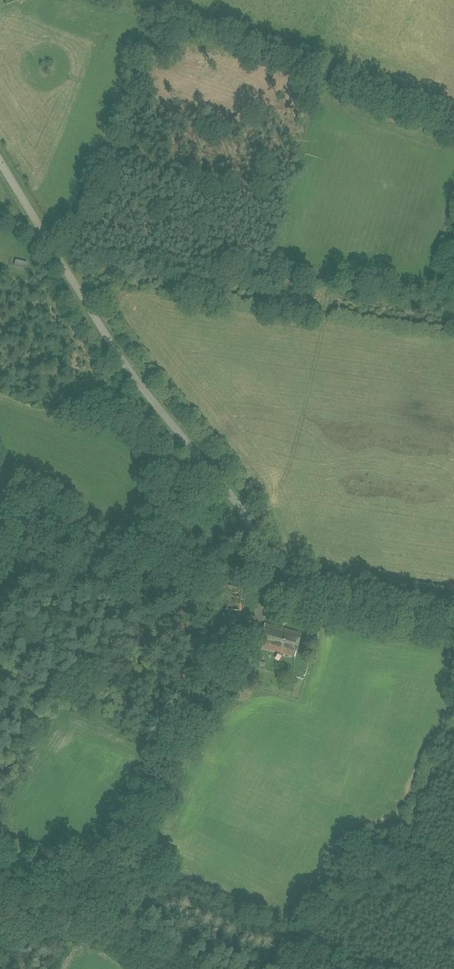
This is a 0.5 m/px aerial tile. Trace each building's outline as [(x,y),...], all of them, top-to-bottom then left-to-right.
[(26,268),(27,262),(16,259),(14,265),(26,268)] [(294,656),(301,633),(265,623),(259,646),(294,656)]
